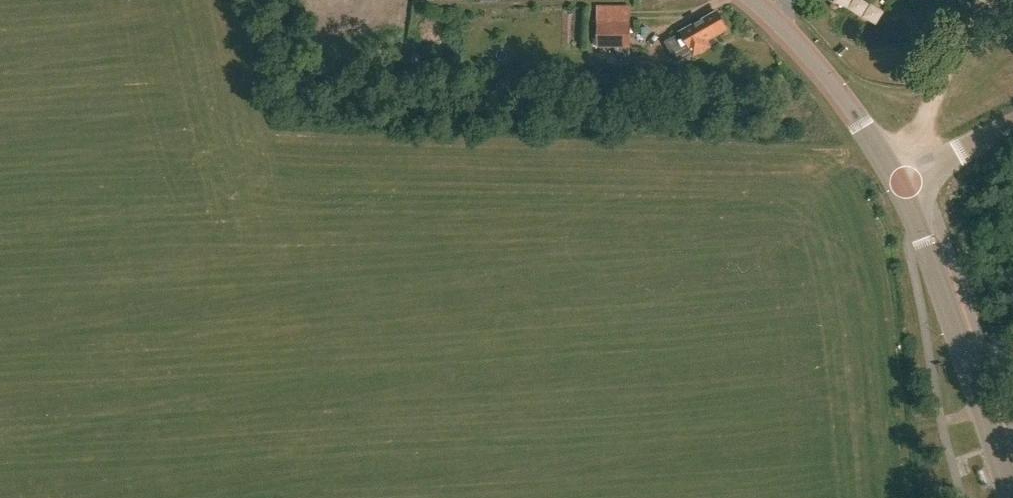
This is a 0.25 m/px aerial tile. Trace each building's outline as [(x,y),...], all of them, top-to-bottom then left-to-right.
[(688,47),(692,53),(694,58),(713,48),(710,43),(731,32),(719,9),(664,39),(672,55),(688,47)] [(631,22),(598,23),(598,49),(631,48),(631,22)]
